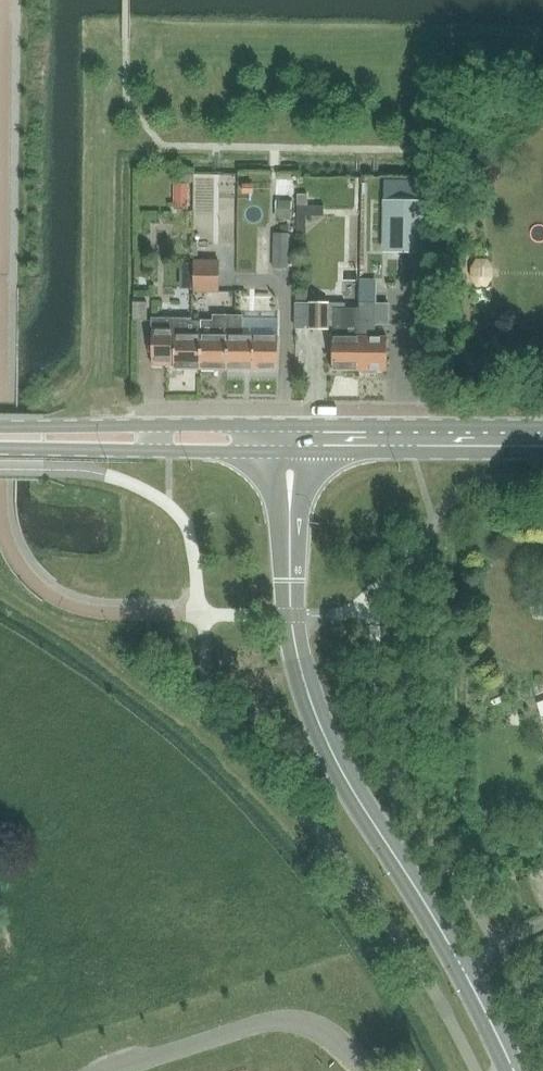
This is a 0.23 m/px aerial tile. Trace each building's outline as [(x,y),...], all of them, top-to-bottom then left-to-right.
[(169,186),(168,214),(184,214),(185,186),(169,186)] [(382,200),(381,250),(423,251),(424,200),(382,200)] [(292,215),(291,235),(309,236),(310,215),(292,215)] [(288,234),(274,234),(273,233),(272,269),(288,269),(288,234)] [(193,290),(218,290),(218,260),(193,260),(193,290)] [(294,303),(294,329),(325,329),(326,303),(294,303)] [(374,337),(374,304),(374,303),(358,303),(358,309),(359,309),(358,370),(385,370),(386,337),(374,337)] [(359,309),(358,309),(332,309),(332,337),(331,337),(331,370),(358,370),(359,309)] [(226,369),(226,315),(212,315),(212,321),(200,320),(200,321),(199,368),(226,369)] [(277,336),(253,336),(242,336),(242,315),(226,315),(226,369),(253,369),(277,369),(277,336)] [(200,321),(190,321),(190,319),(151,318),(151,338),(147,338),(147,353),(150,353),(150,365),(172,365),(172,368),(199,368),(200,321)]
